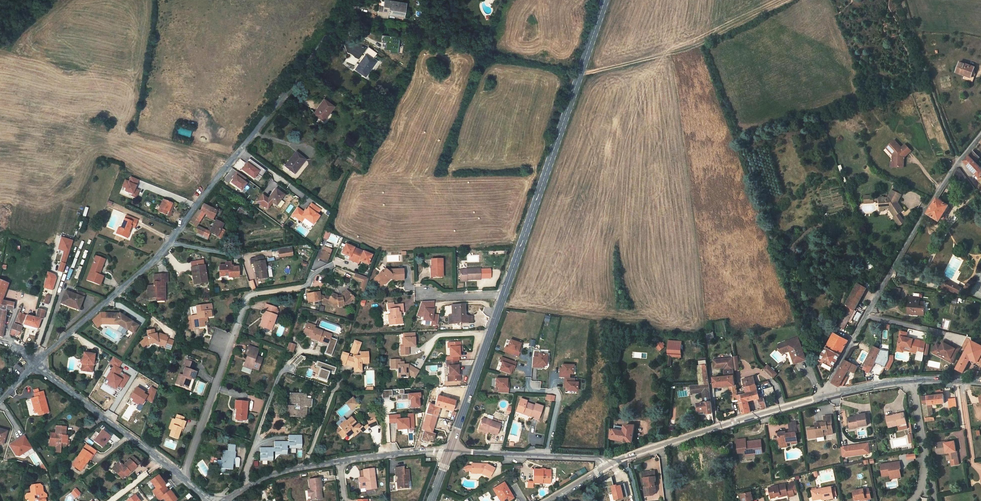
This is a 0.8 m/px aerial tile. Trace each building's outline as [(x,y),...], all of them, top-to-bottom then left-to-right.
[(403,6),(382,1),(380,8),(376,8),(374,17),(385,20),(386,16),(401,19),(403,6)] [(379,62),(375,59),(373,62),(370,59),(374,53),(365,46),(361,53),(363,55),(356,64),(354,63),(351,67),(353,68),(352,69),(363,77),(373,62),(377,65),(379,62)] [(954,77),(968,82),(972,71),(958,66),(954,77)] [(331,106),(320,99),(310,114),(320,121),(331,106)] [(176,128),(176,134),(190,136),(191,129),(176,128)] [(895,153),(888,145),(880,153),(887,160),(888,162),(888,172),(898,172),(898,164),(896,163),(897,161),(899,161),(905,156),(899,149),(895,153)] [(980,187),(980,170),(974,161),(978,157),(972,151),(962,162),(976,179),(975,180),(980,187)] [(305,161),(295,153),(284,168),(294,176),(305,161)] [(266,172),(249,160),(245,164),(247,165),(242,171),(253,179),(256,175),(261,178),(266,172)] [(959,182),(966,178),(961,169),(953,173),(959,182)] [(245,179),(237,173),(234,176),(235,177),(233,181),(231,184),(241,191),(246,185),(243,183),(245,179)] [(140,186),(133,183),(130,188),(127,186),(124,193),(128,194),(126,197),(134,200),(133,202),(137,204),(141,197),(136,195),(140,186)] [(267,210),(272,204),(276,207),(284,197),(276,191),(273,194),(268,201),(262,197),(257,203),(267,210)] [(884,212),(889,220),(893,217),(897,214),(893,206),(896,198),(887,194),(883,202),(874,203),(874,205),(875,213),(884,212)] [(868,199),(859,200),(860,208),(869,207),(869,205),(874,205),(874,203),(874,201),(869,201),(868,199)] [(937,200),(929,215),(933,217),(939,221),(948,207),(937,200)] [(319,212),(311,205),(304,215),(296,209),(290,217),(292,219),(293,218),(301,223),(304,220),(312,226),(319,218),(316,216),(319,212)] [(164,207),(161,215),(162,216),(161,219),(171,223),(173,220),(171,219),(170,218),(173,210),(164,207)] [(197,235),(209,240),(212,235),(220,239),(223,232),(220,231),(222,227),(216,223),(210,233),(199,227),(206,216),(211,219),(211,221),(213,222),(217,214),(216,214),(217,211),(214,210),(213,212),(205,207),(199,215),(198,214),(195,220),(191,226),(197,229),(197,235)] [(889,220),(887,220),(892,227),(897,223),(893,217),(889,220)] [(939,221),(933,217),(930,222),(936,226),(939,221)] [(117,240),(126,244),(134,226),(127,223),(121,236),(119,235),(117,240)] [(126,244),(127,244),(132,234),(135,235),(138,228),(134,226),(126,244)] [(62,260),(67,262),(73,240),(62,236),(58,248),(65,250),(62,260)] [(322,253),(329,256),(332,247),(325,244),(322,253)] [(366,266),(370,257),(344,246),(341,255),(349,258),(348,261),(357,265),(358,262),(366,266)] [(322,253),(321,253),(319,261),(326,263),(329,256),(322,253)] [(290,255),(278,257),(278,263),(291,261),(290,255)] [(87,280),(100,285),(103,276),(99,274),(105,260),(96,256),(87,280)] [(431,261),(431,270),(432,270),(432,279),(442,279),(442,261),(431,261)] [(262,263),(250,264),(250,269),(254,269),(255,277),(254,277),(255,285),(262,284),(267,284),(266,276),(265,276),(263,266),(262,267),(262,263)] [(225,271),(218,271),(219,282),(224,282),(224,279),(227,279),(228,283),(237,282),(237,273),(232,273),(232,271),(230,272),(230,268),(225,268),(225,271)] [(387,271),(386,270),(383,273),(381,272),(375,278),(375,282),(379,285),(383,281),(385,281),(387,281),(388,280),(388,279),(388,278),(389,278),(390,278),(392,280),(403,280),(403,270),(389,270),(387,271)] [(192,281),(193,286),(193,289),(199,288),(205,288),(203,271),(190,273),(191,281),(192,281)] [(460,272),(460,282),(466,282),(480,282),(480,281),(480,272),(480,271),(460,272)] [(480,272),(480,281),(490,281),(490,272),(480,272)] [(55,276),(47,273),(43,289),(53,291),(57,280),(55,276)] [(369,278),(354,274),(353,279),(362,281),(360,287),(363,288),(365,288),(369,278)] [(147,290),(147,297),(150,297),(149,302),(155,303),(164,303),(165,288),(167,288),(167,280),(154,279),(154,286),(153,286),(153,290),(147,290)] [(864,287),(856,282),(840,312),(842,312),(837,324),(844,328),(864,287)] [(955,287),(955,285),(945,284),(945,285),(941,285),(941,291),(955,292),(956,287),(955,287)] [(896,294),(897,288),(890,286),(888,292),(896,294)] [(62,303),(68,305),(69,303),(80,308),(84,298),(77,295),(67,292),(62,303)] [(917,300),(918,293),(911,292),(911,295),(906,295),(905,312),(914,313),(921,314),(922,305),(920,305),(920,300),(917,300)] [(316,293),(307,294),(308,302),(319,301),(318,297),(316,294),(316,293)] [(331,298),(325,295),(324,298),(323,300),(322,302),(326,304),(327,303),(334,306),(337,305),(338,307),(343,306),(343,305),(347,304),(353,298),(347,293),(342,299),(338,300),(337,297),(332,294),(331,298)] [(2,336),(3,328),(7,309),(13,310),(14,302),(0,299),(0,335),(2,336)] [(431,311),(432,302),(420,303),(415,317),(422,318),(422,322),(430,323),(430,325),(434,326),(435,316),(431,316),(432,311),(431,311)] [(393,305),(387,306),(387,310),(389,310),(389,315),(390,319),(388,319),(388,325),(400,324),(399,314),(402,313),(402,305),(393,305)] [(463,307),(452,307),(452,317),(448,317),(448,326),(453,326),(453,324),(471,324),(471,319),(463,319),(463,307)] [(276,312),(265,308),(263,315),(264,315),(258,329),(270,334),(277,316),(275,315),(276,312)] [(28,315),(24,325),(38,329),(38,327),(39,327),(42,319),(43,319),(45,311),(37,309),(36,317),(28,315)] [(205,311),(193,313),(194,322),(188,323),(190,335),(201,334),(201,329),(200,325),(204,324),(208,323),(207,317),(206,317),(205,311)] [(16,325),(23,327),(24,325),(28,315),(21,313),(16,325)] [(120,313),(101,313),(93,320),(98,327),(102,324),(119,324),(125,328),(127,324),(130,325),(128,328),(134,332),(139,324),(124,316),(124,317),(122,316),(122,314),(120,313)] [(16,325),(14,332),(20,335),(23,327),(16,325)] [(314,329),(306,326),(302,336),(310,338),(309,340),(327,346),(329,339),(325,338),(326,335),(313,330),(314,329)] [(171,349),(174,340),(167,338),(168,337),(166,336),(166,335),(160,332),(159,334),(157,335),(155,334),(154,328),(147,330),(148,335),(143,336),(144,338),(140,341),(144,347),(149,343),(154,342),(164,345),(164,346),(171,349)] [(831,372),(847,340),(843,338),(838,335),(839,333),(834,330),(833,333),(819,360),(824,363),(822,367),(831,372)] [(909,332),(902,331),(901,336),(902,336),(899,348),(905,349),(906,346),(912,347),(912,348),(919,350),(921,340),(910,338),(909,338),(907,338),(907,337),(909,332)] [(409,334),(403,334),(403,346),(401,346),(400,356),(409,355),(409,348),(415,348),(415,334),(409,334)] [(790,360),(790,361),(797,358),(799,362),(806,359),(798,337),(778,344),(775,349),(779,353),(786,350),(787,351),(789,353),(790,357),(790,360)] [(329,339),(327,346),(324,355),(331,358),(336,342),(329,339)] [(348,354),(342,352),(337,363),(344,365),(344,363),(345,362),(349,364),(349,362),(353,363),(353,367),(353,371),(360,371),(360,363),(367,363),(367,353),(360,353),(359,356),(355,356),(360,342),(355,340),(350,353),(353,354),(351,358),(347,356),(348,354)] [(659,351),(665,346),(661,340),(655,344),(659,351)] [(971,341),(963,356),(956,370),(964,374),(971,362),(980,366),(980,346),(971,341)] [(960,349),(948,342),(947,344),(944,342),(942,346),(937,343),(932,352),(937,355),(939,352),(954,360),(960,349)] [(518,347),(507,343),(504,351),(502,350),(501,355),(515,360),(518,353),(516,352),(518,347)] [(448,363),(456,363),(458,363),(458,359),(458,354),(460,354),(459,349),(459,345),(449,345),(450,350),(448,350),(449,359),(447,359),(448,363)] [(875,347),(872,354),(874,355),(875,356),(880,357),(883,350),(875,347)] [(256,352),(246,348),(244,356),(245,356),(244,360),(247,362),(245,368),(250,370),(256,372),(260,360),(254,358),(256,352)] [(681,357),(681,353),(669,352),(668,366),(672,366),(673,356),(681,357)] [(954,360),(939,352),(937,355),(952,363),(954,360)] [(95,354),(83,353),(83,358),(81,359),(81,363),(82,364),(82,371),(93,371),(94,365),(96,364),(96,360),(94,359),(95,354)] [(875,368),(880,357),(875,356),(874,355),(872,354),(867,365),(875,368)] [(122,370),(118,368),(122,362),(113,357),(110,364),(114,366),(106,378),(110,380),(108,383),(116,388),(118,385),(123,388),(129,377),(124,374),(121,378),(118,376),(122,370)] [(543,369),(544,358),(536,357),(535,360),(530,360),(529,370),(538,370),(538,369),(543,369)] [(731,358),(714,361),(715,366),(720,366),(720,368),(725,368),(725,371),(726,377),(734,376),(733,370),(731,358)] [(857,366),(844,360),(834,384),(841,386),(846,376),(848,370),(854,373),(857,366)] [(414,380),(418,373),(411,369),(410,370),(407,367),(407,366),(403,366),(403,363),(399,363),(399,361),(390,361),(390,370),(397,370),(397,378),(407,378),(407,375),(414,380)] [(511,373),(513,366),(499,361),(497,365),(499,366),(497,374),(507,378),(509,372),(511,373)] [(702,385),(710,385),(707,361),(700,362),(702,385)] [(448,363),(446,363),(446,369),(447,368),(448,377),(448,378),(449,383),(459,383),(459,377),(457,377),(457,375),(457,368),(456,368),(456,363),(448,363)] [(183,372),(181,380),(177,389),(186,392),(189,383),(192,383),(194,376),(192,375),(194,368),(184,365),(182,372),(183,372)] [(248,376),(250,370),(245,368),(242,367),(240,373),(248,376)] [(769,367),(764,371),(773,380),(777,376),(769,367)] [(570,368),(559,368),(559,373),(557,373),(557,380),(562,381),(567,381),(567,377),(570,377),(570,368)] [(740,400),(739,393),(737,386),(736,386),(734,376),(726,377),(714,378),(715,387),(730,386),(732,401),(740,400)] [(755,379),(745,380),(746,392),(739,393),(740,400),(742,414),(742,415),(750,413),(748,401),(758,400),(758,398),(755,379)] [(567,381),(562,381),(562,388),(564,388),(563,393),(575,394),(575,385),(572,385),(572,381),(567,381)] [(504,383),(493,383),(492,391),(496,391),(495,397),(505,397),(506,389),(504,389),(504,383)] [(713,414),(712,402),(710,385),(702,385),(691,385),(691,393),(702,393),(703,402),(697,403),(698,413),(706,413),(706,415),(713,414)] [(148,395),(144,393),(145,392),(137,387),(131,397),(134,399),(132,401),(138,405),(140,402),(143,403),(148,395)] [(152,402),(157,390),(152,387),(148,392),(149,394),(146,399),(152,402)] [(392,397),(392,389),(382,390),(382,398),(392,397)] [(936,395),(921,397),(925,422),(934,421),(932,405),(945,403),(944,394),(941,395),(941,390),(935,391),(936,395)] [(419,393),(408,394),(408,398),(410,398),(410,407),(419,406),(418,397),(419,397),(419,393)] [(43,394),(34,396),(35,400),(33,400),(35,408),(34,408),(36,415),(38,415),(39,417),(48,414),(43,394)] [(289,395),(289,401),(289,406),(294,406),(294,408),(297,408),(297,412),(291,412),(291,408),(284,407),(284,411),(285,411),(285,418),(300,419),(301,409),(304,409),(309,409),(310,401),(303,401),(304,396),(289,395)] [(418,431),(428,434),(433,420),(434,420),(438,410),(450,414),(454,404),(435,397),(432,407),(426,405),(418,431)] [(760,411),(767,409),(764,400),(762,400),(758,401),(760,411)] [(347,401),(342,406),(343,407),(347,411),(348,412),(353,408),(347,401)] [(246,404),(234,403),(233,411),(236,411),(235,421),(245,422),(246,404)] [(535,422),(539,410),(533,408),(532,410),(522,406),(523,404),(517,403),(513,415),(519,417),(519,415),(528,418),(527,420),(535,422)] [(366,420),(367,422),(367,425),(368,427),(375,425),(373,418),(375,417),(374,412),(368,414),(369,419),(366,420)] [(399,414),(389,415),(389,423),(396,422),(397,429),(414,428),(413,413),(406,414),(406,418),(399,418),(399,414)] [(864,414),(861,414),(862,416),(857,417),(857,418),(848,420),(849,428),(854,428),(855,429),(867,427),(865,416),(864,414)] [(905,423),(903,414),(886,419),(888,429),(899,427),(899,425),(905,423)] [(356,430),(356,429),(355,428),(359,424),(351,416),(346,421),(345,420),(339,426),(342,429),(347,434),(349,436),(352,433),(356,430)] [(821,424),(817,424),(818,428),(815,429),(816,437),(823,437),(823,431),(827,431),(827,436),(832,436),(831,425),(832,425),(831,417),(823,418),(824,424),(822,424),(821,424)] [(175,419),(173,424),(169,434),(167,440),(175,443),(177,434),(178,432),(179,432),(182,425),(180,425),(182,421),(175,419)] [(786,432),(778,433),(779,438),(779,440),(780,445),(787,444),(787,443),(792,442),(792,444),(793,444),(797,444),(796,433),(797,433),(797,431),(801,431),(800,424),(796,424),(796,423),(796,421),(789,421),(790,431),(790,432),(786,432)] [(358,433),(363,429),(363,428),(367,425),(367,422),(364,424),(361,426),(360,425),(356,429),(356,430),(357,431),(358,433)] [(482,423),(478,422),(475,431),(485,434),(484,436),(492,439),(497,425),(494,424),(493,427),(491,426),(492,423),(488,422),(487,424),(482,422),(482,423)] [(612,432),(609,431),(608,441),(618,444),(618,445),(624,446),(624,445),(630,447),(634,430),(623,427),(623,430),(612,428),(612,432)] [(65,430),(55,429),(54,437),(49,436),(47,449),(54,450),(53,456),(59,457),(59,451),(60,447),(65,448),(65,449),(67,449),(67,444),(65,444),(65,440),(63,440),(65,430)] [(100,433),(94,441),(103,447),(108,440),(108,439),(110,436),(102,430),(100,433)] [(287,442),(287,446),(288,446),(288,448),(300,449),(301,436),(287,435),(287,442)] [(32,450),(25,438),(21,441),(22,443),(19,445),(18,443),(10,448),(17,458),(19,459),(32,450)] [(273,448),(273,452),(273,455),(286,455),(286,446),(287,446),(287,442),(273,441),(273,448)] [(747,445),(746,441),(737,442),(739,455),(746,454),(747,456),(755,454),(755,455),(763,454),(761,443),(747,445)] [(959,443),(952,444),(949,444),(949,443),(939,443),(940,452),(949,451),(950,453),(952,453),(953,457),(953,461),(961,460),(960,452),(959,443)] [(856,445),(840,448),(841,458),(866,454),(865,444),(858,445),(858,446),(856,446),(856,445)] [(86,445),(83,449),(93,455),(96,451),(86,445)] [(273,448),(259,448),(259,460),(272,460),(272,452),(273,452),(273,448)] [(93,455),(83,449),(73,465),(80,470),(86,462),(87,463),(93,455)] [(226,452),(220,451),(220,461),(216,461),(215,471),(219,472),(219,473),(224,473),(224,470),(231,470),(232,465),(234,465),(234,468),(237,468),(238,459),(237,458),(234,458),(234,452),(233,452),(226,452)] [(685,455),(688,468),(703,465),(700,452),(685,455)] [(130,460),(127,463),(134,470),(137,467),(130,460)] [(118,466),(111,473),(118,480),(121,477),(123,479),(127,475),(128,476),(134,470),(127,463),(121,469),(118,466)] [(894,463),(881,465),(883,476),(891,475),(895,474),(895,476),(899,476),(898,469),(900,469),(901,468),(900,465),(894,466),(894,463)] [(110,472),(111,473),(118,466),(117,465),(110,472)] [(465,475),(468,475),(473,475),(473,477),(478,477),(486,481),(491,472),(483,468),(482,470),(478,468),(468,468),(468,470),(464,470),(460,472),(462,476),(465,475)] [(401,469),(393,469),(393,476),(394,476),(395,483),(394,483),(394,490),(404,490),(404,483),(407,483),(406,476),(402,476),(401,469)] [(895,474),(891,475),(891,479),(901,477),(900,469),(898,469),(899,476),(895,476),(895,474)] [(358,490),(364,490),(369,489),(369,492),(375,491),(374,471),(359,472),(359,479),(357,479),(358,490)] [(548,485),(548,473),(532,473),(531,484),(531,486),(540,486),(540,484),(548,485)] [(154,475),(146,481),(152,488),(149,491),(157,500),(160,497),(163,500),(169,500),(173,498),(166,489),(165,490),(160,484),(161,483),(154,475)] [(651,475),(640,475),(641,486),(643,486),(643,490),(641,490),(642,499),(649,498),(653,494),(653,489),(651,489),(651,485),(653,485),(653,480),(651,480),(651,475)] [(789,484),(789,486),(791,486),(793,494),(797,492),(795,482),(789,484)] [(309,494),(310,500),(320,500),(319,495),(317,496),(317,493),(319,493),(320,493),(318,483),(307,485),(309,494)] [(784,485),(767,489),(769,497),(774,496),(774,497),(777,496),(779,496),(779,497),(787,496),(785,487),(784,485)] [(46,500),(48,500),(47,498),(45,496),(44,496),(43,489),(42,487),(33,488),(31,491),(32,496),(28,496),(25,498),(26,500),(46,500)] [(495,500),(510,500),(501,487),(490,493),(495,500)] [(811,491),(812,497),(815,497),(815,500),(823,499),(823,500),(833,498),(832,496),(831,489),(830,487),(816,490),(811,491)] [(863,489),(853,491),(855,500),(861,500),(865,499),(865,500),(871,499),(869,489),(864,490),(863,489)] [(739,495),(741,500),(751,500),(752,500),(750,493),(739,495)]
